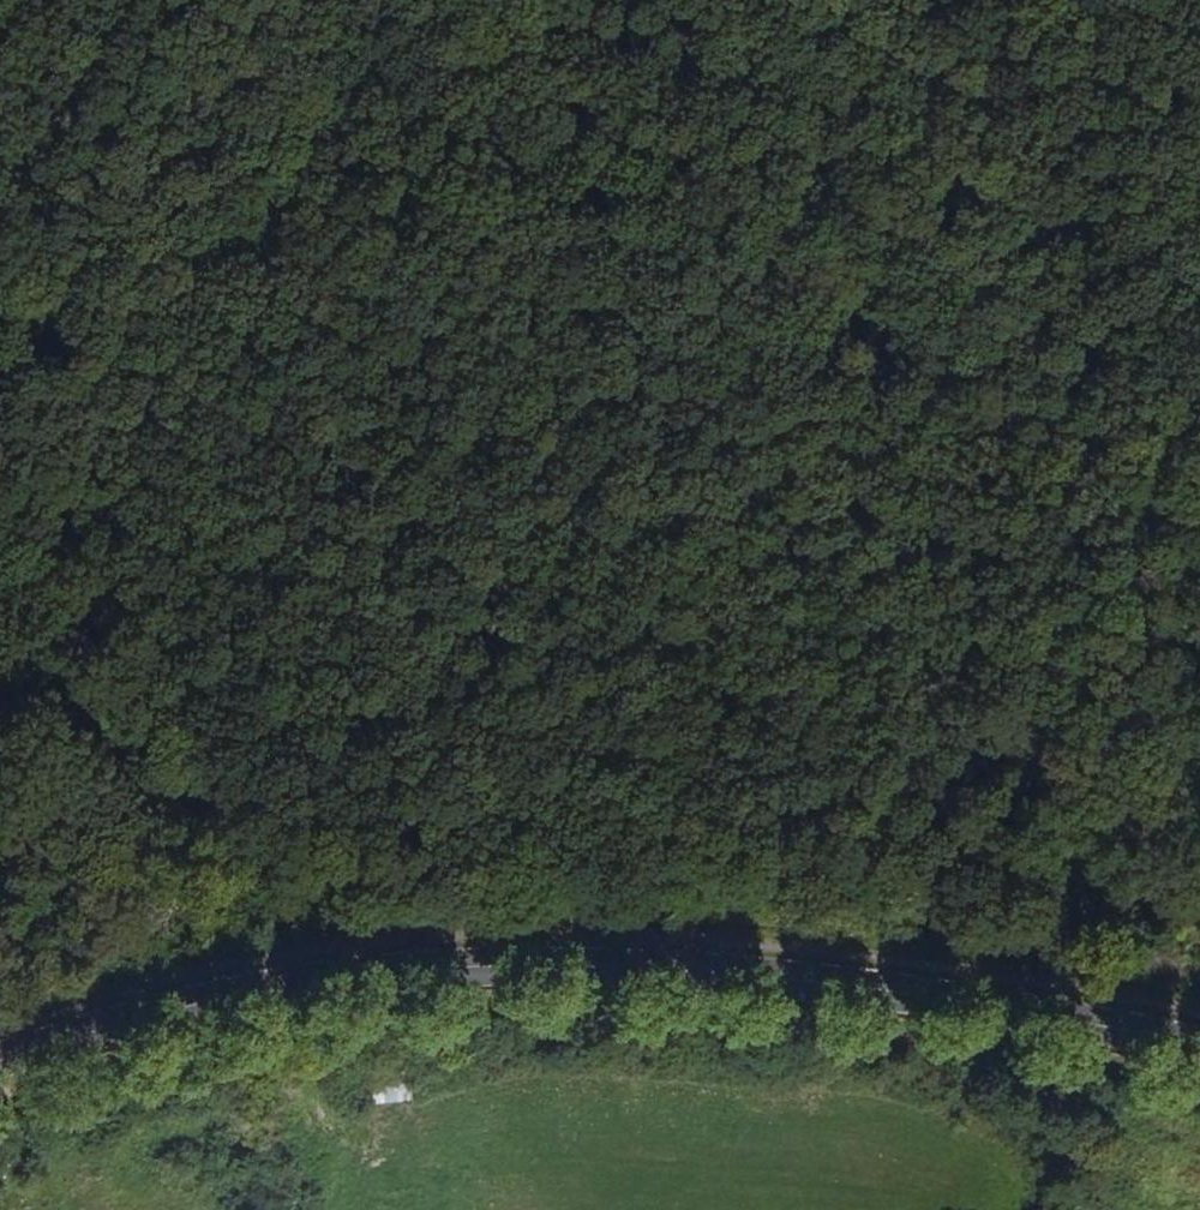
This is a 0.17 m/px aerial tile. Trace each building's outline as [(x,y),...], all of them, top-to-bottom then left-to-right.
[(373,1083),(379,1104),(411,1095),(405,1074),(373,1083)]
